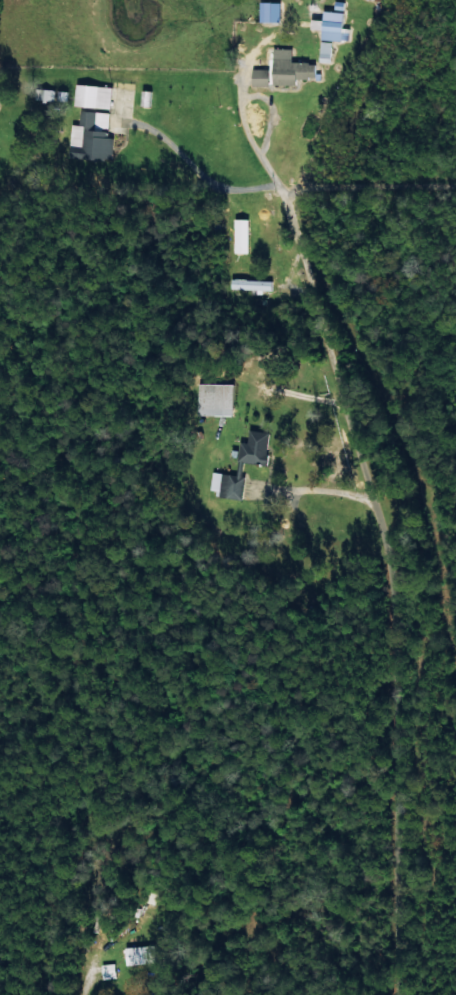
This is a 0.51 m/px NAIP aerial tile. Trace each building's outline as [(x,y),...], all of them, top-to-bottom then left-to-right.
[(270,2),(259,2),(259,22),(270,22),(270,2)] [(342,12),(322,10),(321,20),(311,19),(310,28),(320,30),(320,39),(347,42),(349,28),(341,27),(342,12)] [(330,62),(331,41),(320,41),(319,62),(330,62)] [(315,79),(315,61),(268,61),(268,85),(295,85),(295,79),(315,79)] [(74,107),(110,108),(111,86),(75,85),(74,107)] [(109,112),(80,110),(79,125),(71,124),(69,158),(110,161),(112,137),(107,137),(109,112)] [(250,280),(250,271),(231,271),(231,290),(271,292),(271,281),(250,280)] [(196,415),(232,416),(233,384),(197,383),(196,415)] [(240,499),(246,462),(265,465),(270,432),(249,429),(247,443),(240,442),(235,475),(222,473),(219,496),(240,499)] [(125,966),(155,962),(152,944),(122,948),(125,966)] [(115,978),(113,963),(99,964),(101,980),(115,978)]
